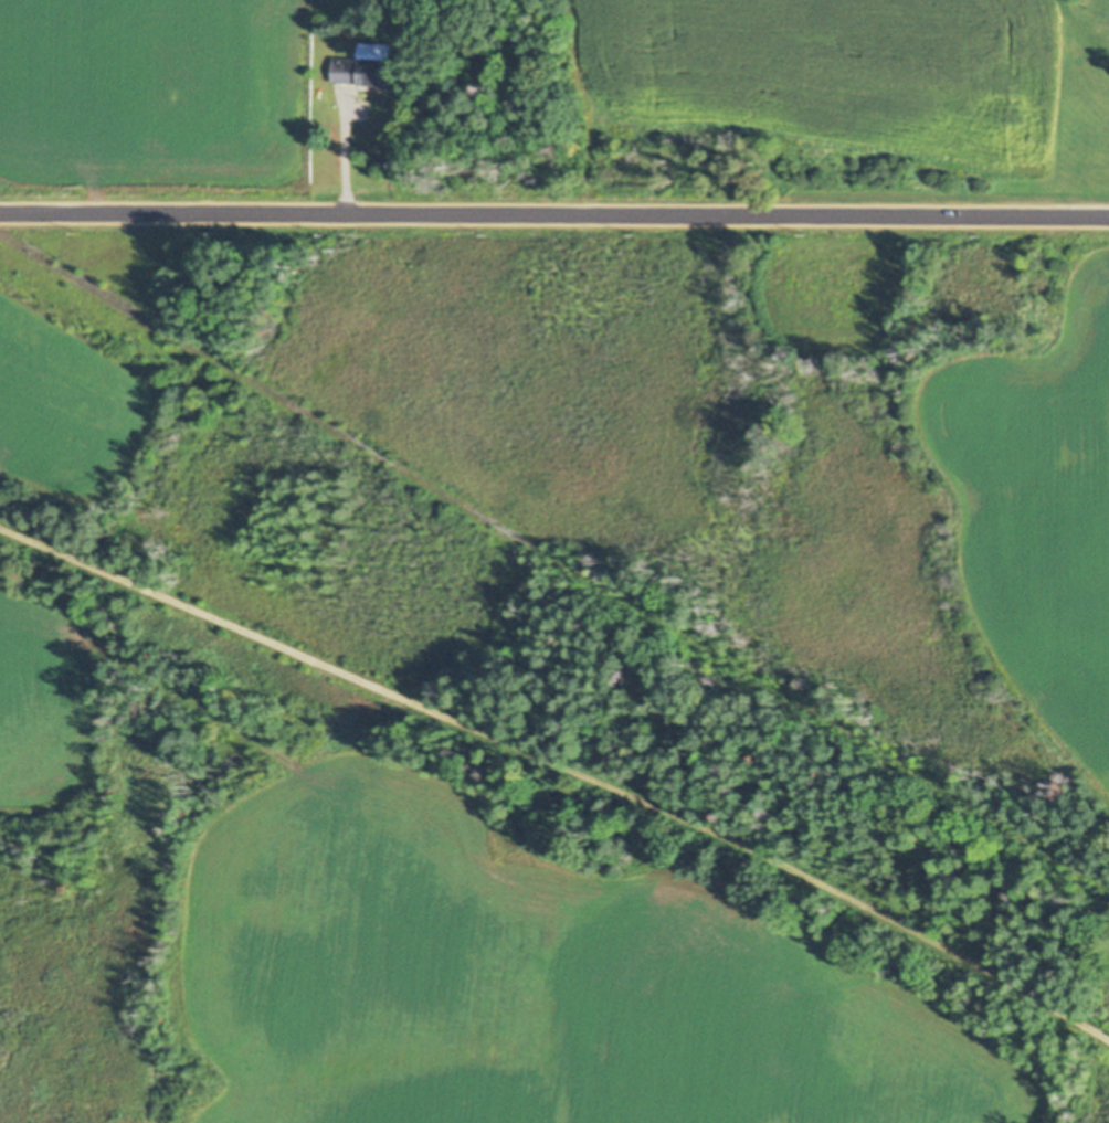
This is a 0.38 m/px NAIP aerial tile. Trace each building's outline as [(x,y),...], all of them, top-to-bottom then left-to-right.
[(358,59),(332,58),(332,84),(390,85),(391,44),(358,43),(358,59)]
